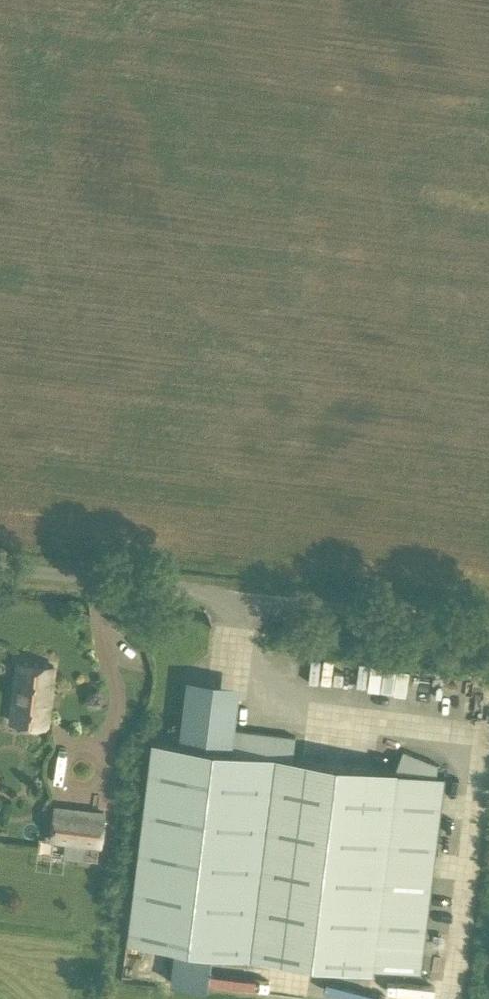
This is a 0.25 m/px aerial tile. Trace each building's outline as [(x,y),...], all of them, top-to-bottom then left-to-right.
[(47,725),(54,665),(18,661),(11,720),(47,725)] [(385,684),(387,664),(367,661),(365,678),(375,679),(375,682),(385,684)] [(152,738),(128,938),(176,944),(210,948),(249,953),(282,957),(349,965),(372,968),(372,964),(420,970),(423,947),(444,775),(436,773),(437,764),(403,750),(395,768),(374,766),(293,756),(295,736),(234,728),(232,747),(179,741),(152,738)] [(54,745),(53,785),(65,786),(66,745),(54,745)] [(100,844),(104,812),(55,806),(52,838),(100,844)]
